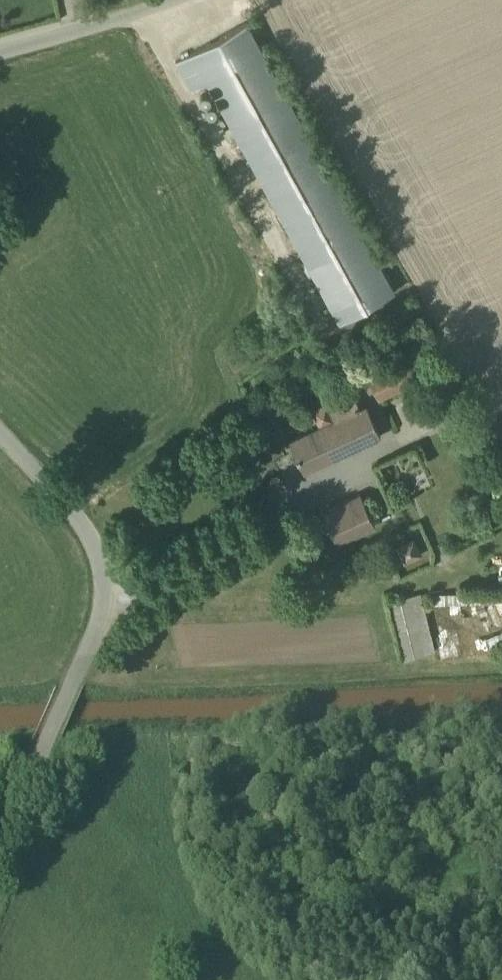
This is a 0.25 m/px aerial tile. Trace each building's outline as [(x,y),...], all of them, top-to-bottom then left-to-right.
[(244,21),(174,60),(190,88),(205,81),(337,320),(393,289),(244,21)] [(368,378),(364,380),(366,384),(370,383),(377,399),(417,381),(405,355),(366,374),(368,378)] [(364,402),(358,405),(350,390),(310,408),(317,424),(287,438),(303,471),(379,436),(364,402)] [(336,543),(374,526),(358,491),(320,509),(336,543)] [(420,553),(412,535),(393,544),(402,562),(420,553)] [(426,603),(491,602),(490,591),(425,593),(426,603)] [(392,619),(426,620),(419,592),(388,600),(392,619)] [(392,619),(402,660),(433,652),(426,620),(392,619)] [(485,638),(490,651),(501,646),(501,631),(485,638)]
